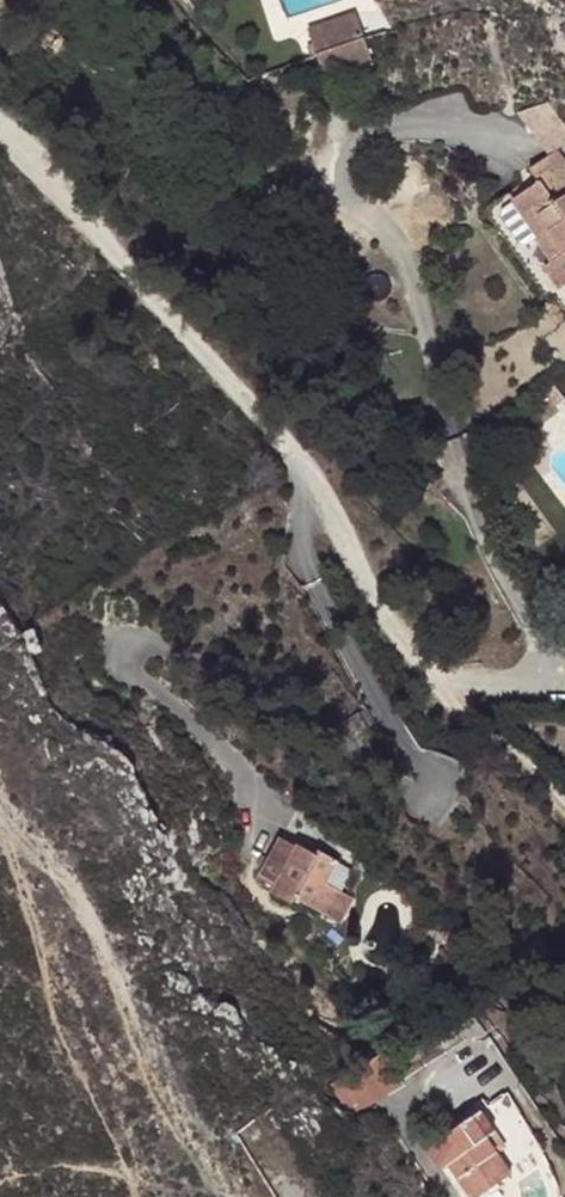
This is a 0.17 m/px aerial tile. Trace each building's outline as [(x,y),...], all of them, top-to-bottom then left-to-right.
[(369,7),(318,12),(321,39),(371,34),(369,7)] [(371,34),(321,39),(324,66),(374,61),(371,34)] [(529,110),(549,152),(564,145),(564,116),(556,97),(529,110)] [(564,293),(564,152),(564,151),(549,161),(538,169),(545,183),(521,199),(551,245),(544,253),(550,262),(546,266),(564,294),(564,293)] [(316,869),(278,849),(257,890),(273,899),(270,904),(291,915),(294,910),(341,936),(354,911),(328,896),(339,874),(319,863),(316,869)] [(385,1065),(331,1097),(350,1129),(404,1097),(385,1065)] [(491,1136),(498,1131),(483,1111),(428,1150),(444,1172),(457,1165),(478,1194),(513,1168),(504,1155),(491,1136)] [(506,1125),(498,1131),(491,1136),(504,1155),(518,1143),(506,1125)] [(525,1196),(558,1196),(556,1181),(542,1182),(525,1196)]
